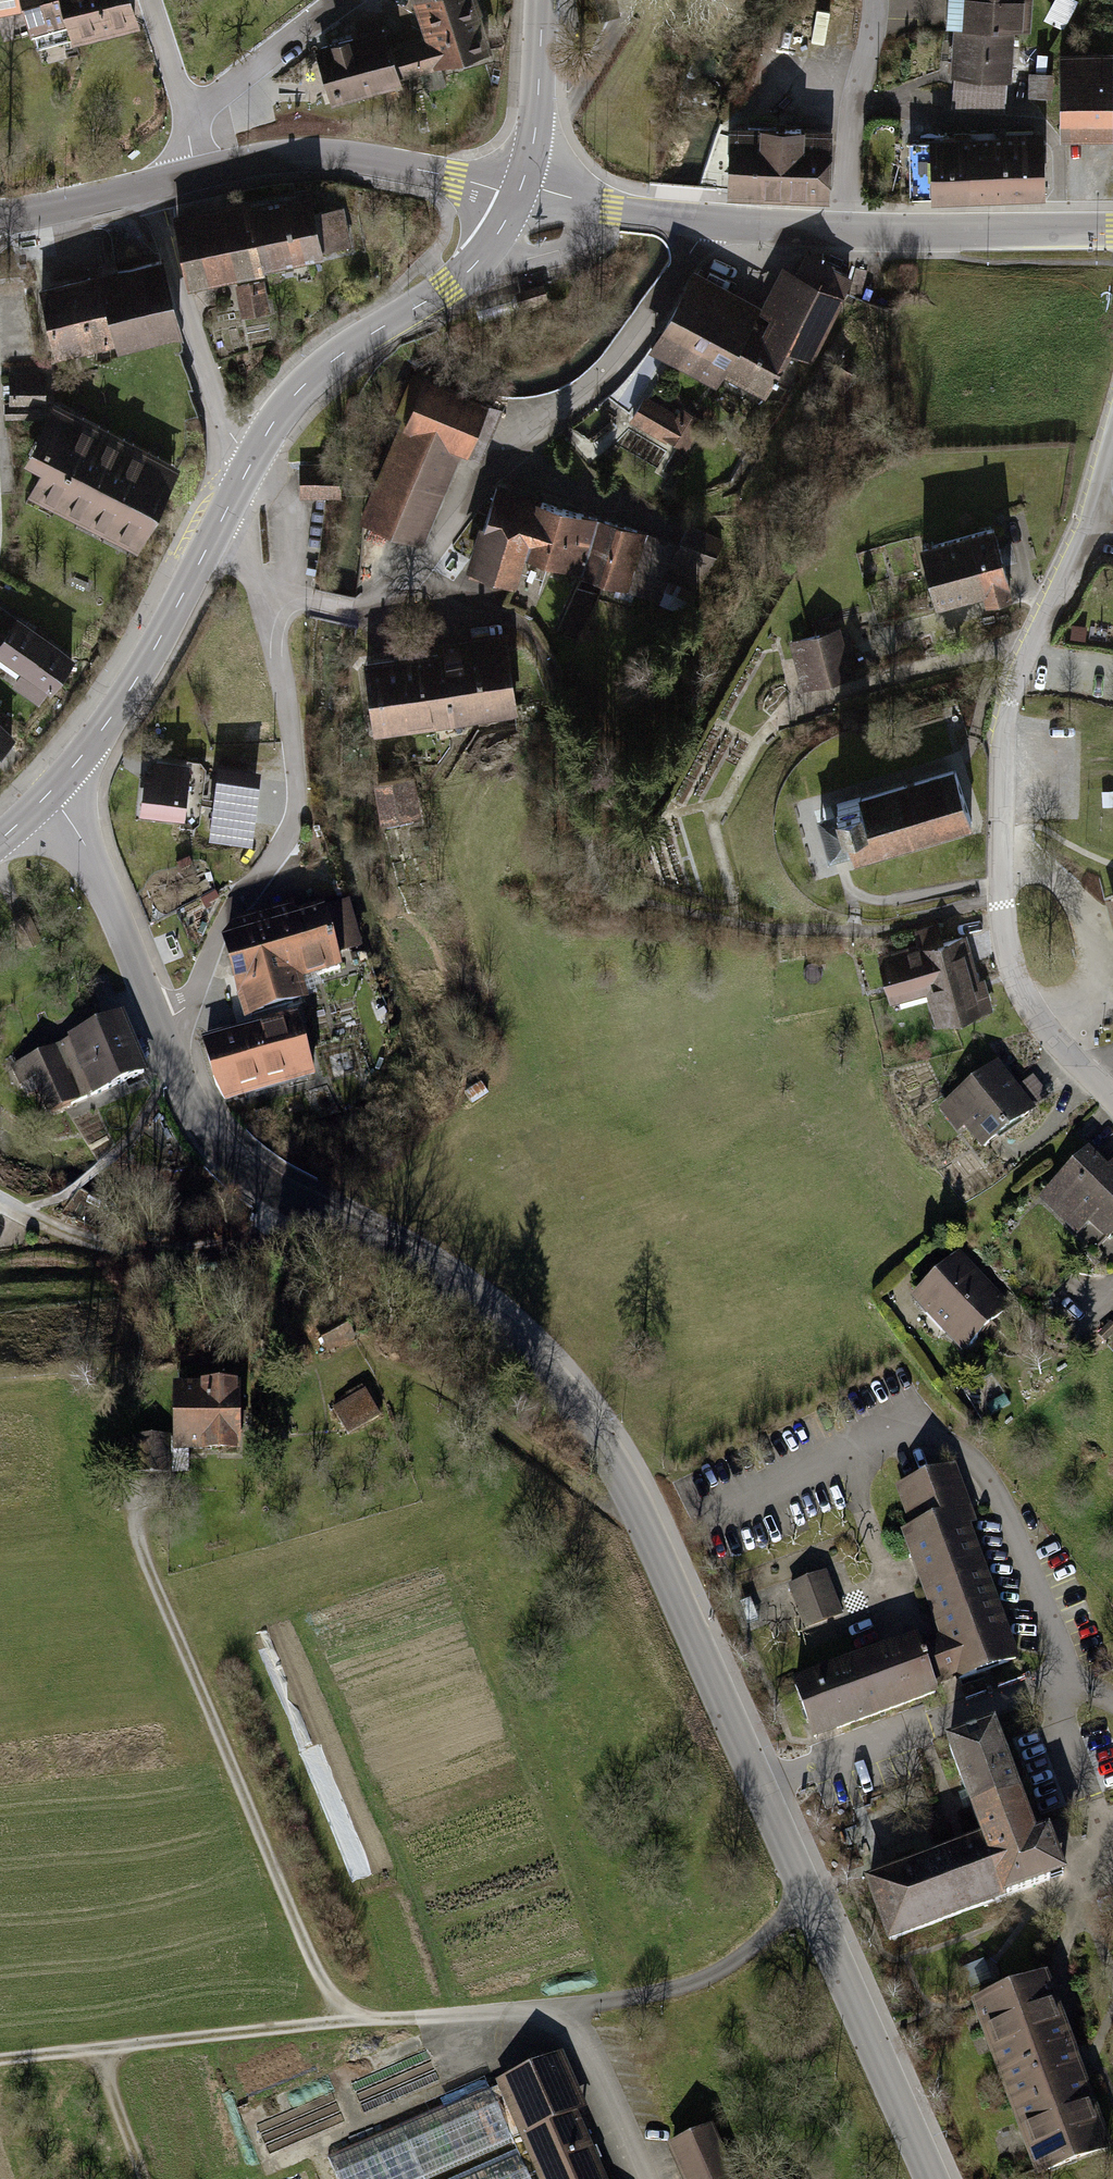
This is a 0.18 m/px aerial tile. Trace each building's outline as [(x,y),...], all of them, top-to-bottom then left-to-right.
[(36,13),(33,0),(0,0),(0,20),(36,13)] [(135,33),(128,0),(33,0),(36,13),(43,39),(59,35),(62,50),(135,33)] [(420,39),(389,49),(385,33),(312,55),(331,116),(400,95),(398,88),(488,60),(469,0),(408,0),(420,39)] [(585,9),(611,9),(611,0),(585,0),(585,9)] [(949,112),(1002,115),(1004,88),(1009,89),(1012,43),(1028,44),(1031,0),(957,0),(949,112)] [(1068,0),(1055,0),(1043,22),(1062,33),(1077,5),(1068,0)] [(1059,58),(1061,145),(1111,144),(1110,132),(1112,132),(1112,81),(1109,81),(1109,57),(1059,58)] [(1053,79),(1027,79),(1027,91),(1053,91),(1053,79)] [(728,132),(724,199),(826,205),(830,138),(728,132)] [(907,147),(908,207),(1046,203),(1044,139),(925,142),(925,147),(907,147)] [(307,182),(169,208),(183,282),(259,268),(258,259),(348,242),(340,200),(311,205),(307,182)] [(155,248),(36,277),(53,350),(110,336),(112,343),(175,328),(155,248)] [(694,265),(648,345),(714,383),(721,370),(765,396),(791,350),(807,360),(844,297),(838,293),(849,274),(804,248),(793,267),(782,261),(758,301),(694,265)] [(262,273),(232,279),(239,314),(269,308),(262,273)] [(41,368),(4,371),(5,399),(2,399),(3,415),(37,412),(43,401),(41,368)] [(418,369),(361,515),(421,538),(477,392),(418,369)] [(641,393),(627,418),(685,452),(699,428),(690,422),(695,413),(679,404),(674,412),(641,393)] [(37,458),(23,486),(132,540),(173,457),(46,395),(43,401),(37,412),(19,449),(37,458)] [(334,460),(296,461),(297,494),(335,493),(334,460)] [(672,541),(498,475),(462,570),(505,586),(518,552),(675,611),(706,529),(680,520),(672,541)] [(990,519),(915,536),(930,603),(981,592),(984,603),(1008,597),(990,519)] [(13,609),(0,600),(0,628),(13,609)] [(45,680),(68,647),(13,609),(0,628),(0,649),(45,680)] [(800,688),(852,673),(837,619),(800,630),(785,634),(800,688)] [(359,657),(368,728),(517,710),(506,625),(431,635),(433,648),(359,657)] [(1105,626),(1105,637),(1112,637),(1112,626),(1105,626)] [(139,768),(136,809),(181,812),(186,756),(151,753),(150,769),(139,768)] [(262,767),(219,762),(210,838),(253,842),(262,767)] [(367,770),(374,815),(383,814),(385,826),(403,823),(402,811),(418,809),(411,763),(367,770)] [(847,843),(850,853),(967,822),(953,766),(810,804),(822,849),(847,843)] [(188,857),(176,863),(180,872),(193,867),(188,857)] [(1112,935),(1112,886),(1101,889),(1112,935)] [(221,945),(240,1013),(304,995),(297,973),(335,962),(332,952),(361,944),(348,899),(320,907),(318,901),(291,908),(288,898),(238,912),(221,945)] [(22,909),(12,915),(24,937),(35,932),(22,909)] [(873,950),(887,999),(923,989),(933,1025),(991,1009),(981,975),(976,977),(961,925),(939,932),(937,921),(905,930),(907,941),(873,950)] [(201,1036),(219,1102),(309,1077),(291,1011),(201,1036)] [(32,1082),(46,1117),(144,1077),(120,1017),(7,1062),(17,1087),(32,1082)] [(996,1059),(935,1103),(956,1132),(965,1126),(981,1148),(1049,1098),(1032,1074),(1016,1086),(996,1059)] [(1084,1146),(1036,1196),(1076,1234),(1087,1222),(1108,1242),(1112,1236),(1112,1159),(1111,1157),(1104,1165),(1084,1146)] [(953,1249),(906,1294),(966,1355),(1012,1310),(953,1249)] [(309,1325),(325,1352),(346,1340),(331,1313),(309,1325)] [(1109,1320),(1096,1332),(1105,1342),(1112,1334),(1112,1325),(1109,1320)] [(184,1449),(231,1448),(230,1376),(164,1377),(165,1433),(127,1434),(128,1474),(184,1473),(184,1449)] [(364,1385),(327,1407),(343,1433),(380,1410),(364,1385)] [(795,1684),(814,1735),(1016,1659),(944,1470),(899,1487),(915,1528),(904,1532),(944,1638),(919,1647),(916,1639),(795,1684)] [(782,1585),(800,1634),(841,1619),(822,1570),(782,1585)] [(870,1882),(889,1937),(1050,1880),(1044,1865),(1058,1860),(1048,1833),(1036,1838),(996,1728),(949,1745),(984,1841),(870,1882)] [(977,2005),(1039,2172),(1106,2147),(1044,1980),(977,2005)] [(537,2178),(600,2178),(573,2114),(583,2110),(560,2056),(496,2083),(537,2178)] [(326,2157),(335,2178),(426,2178),(511,2145),(484,2077),(423,2102),(428,2116),(326,2157)] [(708,2124),(661,2145),(677,2178),(734,2178),(708,2124)] [(447,2178),(528,2178),(516,2150),(447,2178)]
